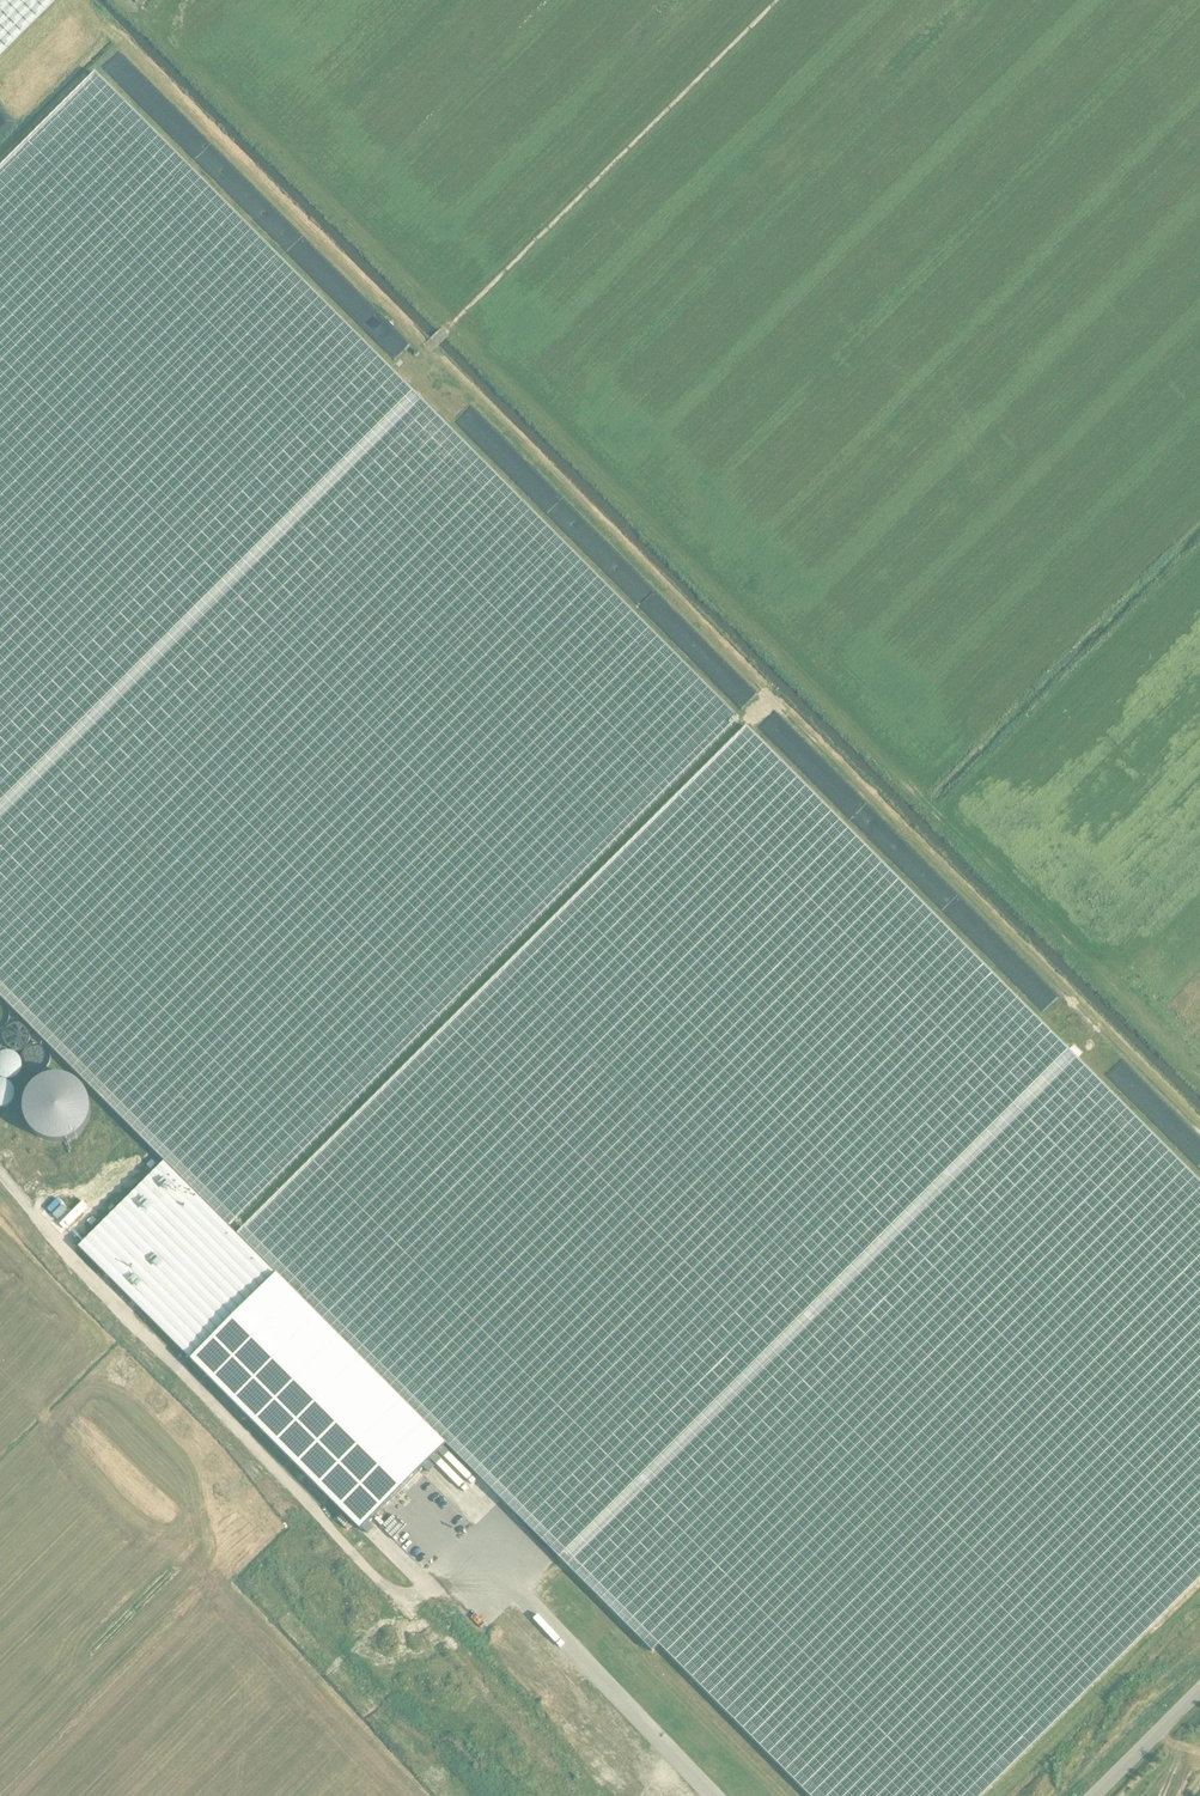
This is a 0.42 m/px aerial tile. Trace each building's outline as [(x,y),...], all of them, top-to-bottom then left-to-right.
[(56,0),(0,0),(0,56),(56,0)] [(0,165),(0,465),(491,959),(735,716),(94,71),(0,165)] [(491,959),(0,465),(0,996),(164,1162),(226,1223),(491,959)] [(502,971),(1153,1625),(1199,1578),(1199,1183),(747,728),(502,971)] [(237,1235),(447,1446),(652,1652),(659,1645),(809,1795),(982,1795),(1153,1625),(502,971),(237,1235)] [(23,1103),(23,1109),(23,1115),(25,1120),(27,1126),(29,1128),(31,1130),(35,1135),(40,1138),(45,1140),(51,1142),(56,1142),(62,1142),(68,1140),(73,1138),(78,1135),(82,1130),(86,1126),(88,1120),(90,1115),(90,1109),(90,1103),(88,1097),(86,1094),(86,1092),(82,1087),(78,1083),(73,1080),(68,1077),(62,1076),(56,1075),(51,1076),(45,1077),(40,1080),(35,1083),(31,1087),(27,1092),(25,1097),(23,1103)] [(153,1159),(147,1165),(151,1169),(157,1163),(153,1159)] [(190,1357),(275,1273),(237,1235),(226,1223),(164,1162),(79,1246),(190,1357)] [(444,1443),(275,1273),(190,1357),(359,1527),(444,1443)]
